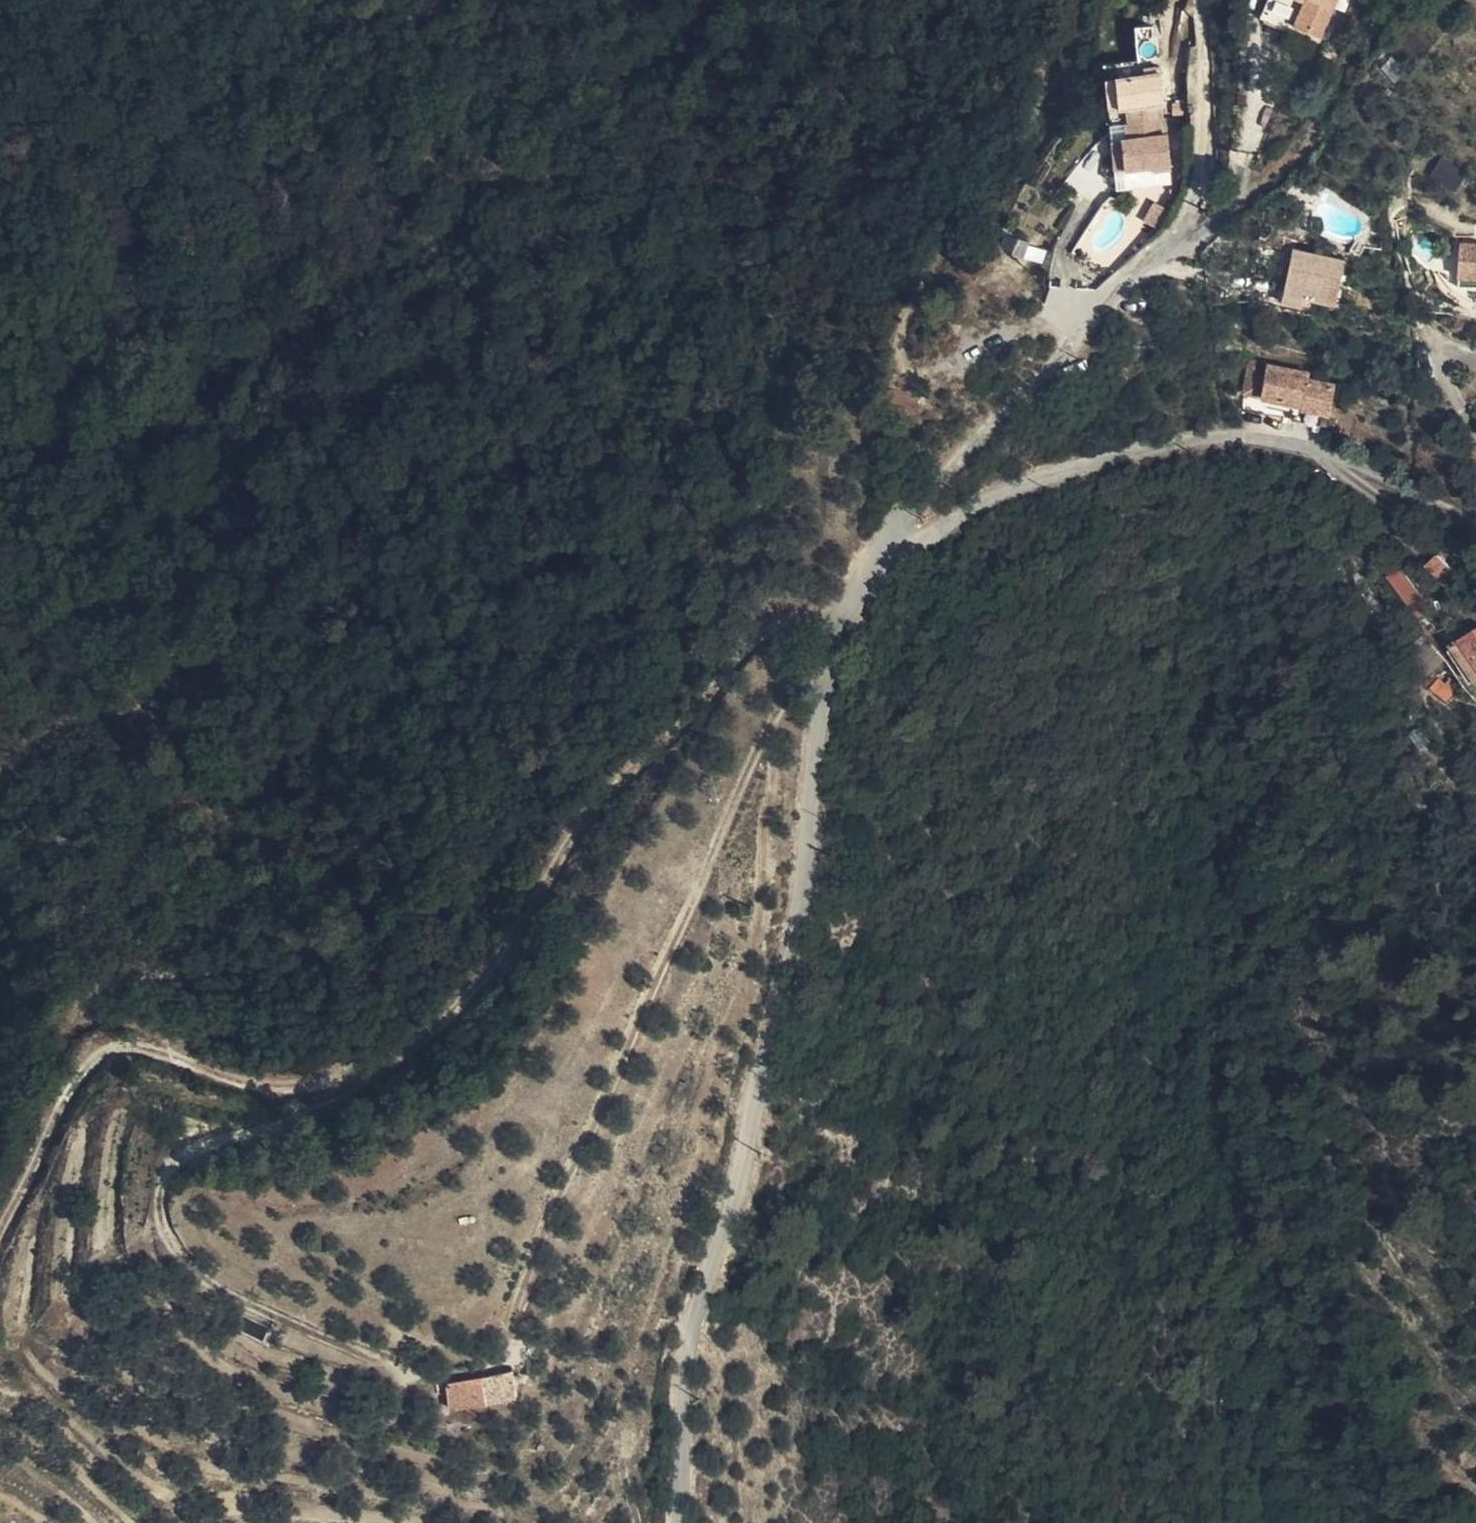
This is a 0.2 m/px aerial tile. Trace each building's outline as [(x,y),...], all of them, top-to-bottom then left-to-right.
[(1139,83),(1110,85),(1113,114),(1122,113),(1123,130),(1155,128),(1154,111),(1153,97),(1157,96),(1156,75),(1139,77),(1139,83)] [(1110,85),(1100,86),(1102,115),(1113,114),(1110,85)] [(1155,128),(1123,130),(1125,146),(1117,147),(1119,175),(1143,173),(1143,179),(1165,178),(1163,157),(1158,158),(1157,144),(1155,128)] [(1119,175),(1117,147),(1105,148),(1107,176),(1119,175)] [(1453,188),(1462,172),(1441,160),(1432,176),(1453,188)] [(1147,226),(1167,239),(1179,223),(1159,209),(1147,226)] [(1290,284),(1317,296),(1337,252),(1286,230),(1263,286),(1285,295),(1290,284)] [(1043,265),(1047,248),(1015,241),(1011,257),(1043,265)] [(1475,285),(1475,251),(1434,251),(1433,285),(1453,285),(1453,289),(1473,289),(1473,285),(1475,285)] [(1453,285),(1433,285),(1433,295),(1473,295),(1473,289),(1453,289),(1453,285)] [(1247,352),(1240,381),(1254,385),(1261,355),(1247,352)] [(1254,385),(1240,381),(1236,398),(1258,404),(1261,389),(1298,398),(1297,405),(1323,411),(1331,381),(1305,374),(1308,368),(1261,355),(1254,385)] [(1465,577),(1444,558),(1425,573),(1445,594),(1465,577)] [(1401,567),(1386,577),(1405,607),(1420,598),(1401,567)] [(1475,683),(1475,628),(1444,646),(1470,687),(1475,683)] [(479,1374),(482,1398),(504,1395),(501,1371),(479,1374)] [(458,1376),(459,1401),(482,1398),(479,1374),(458,1376)] [(458,1376),(442,1378),(442,1403),(459,1401),(458,1376)]
